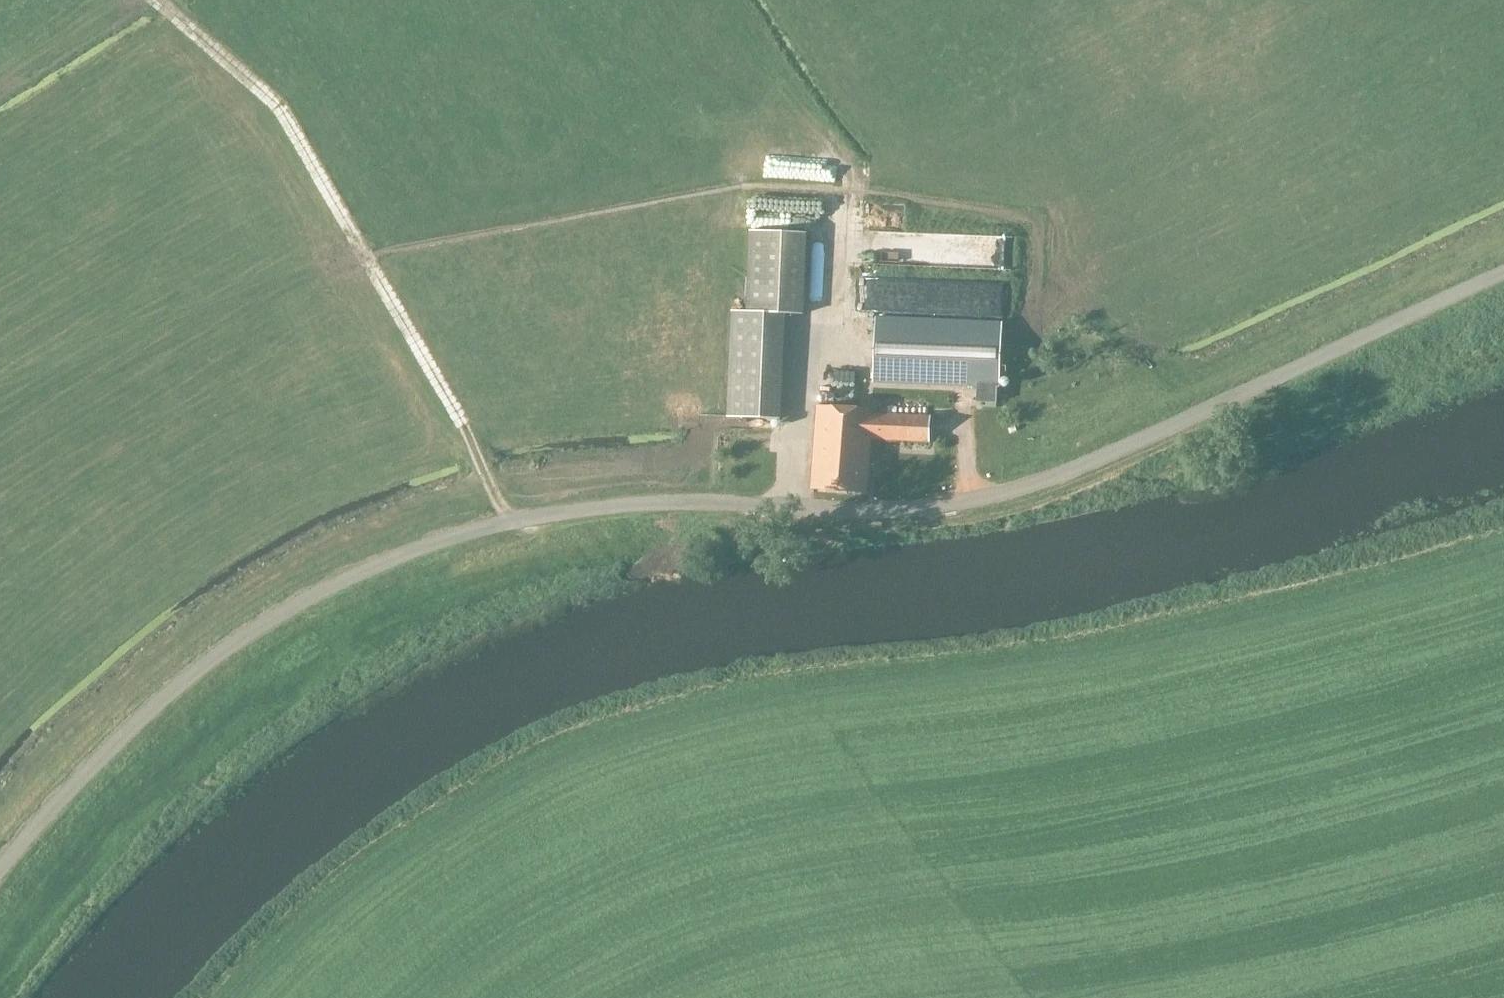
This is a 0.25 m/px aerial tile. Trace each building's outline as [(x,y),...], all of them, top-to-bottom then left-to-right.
[(773,220),(773,196),(749,196),(749,218),(761,218),(761,220),(773,220)] [(733,311),(729,416),(780,419),(785,313),(803,314),(806,233),(751,231),(748,312),(733,311)] [(907,269),(1001,267),(1001,235),(912,237),(912,247),(907,247),(907,269)] [(877,318),(874,382),(977,386),(976,401),(995,402),(996,383),(998,383),(1000,323),(877,318)] [(817,407),(811,488),(866,492),(869,437),(929,441),(930,418),(872,414),(872,410),(817,407)]
